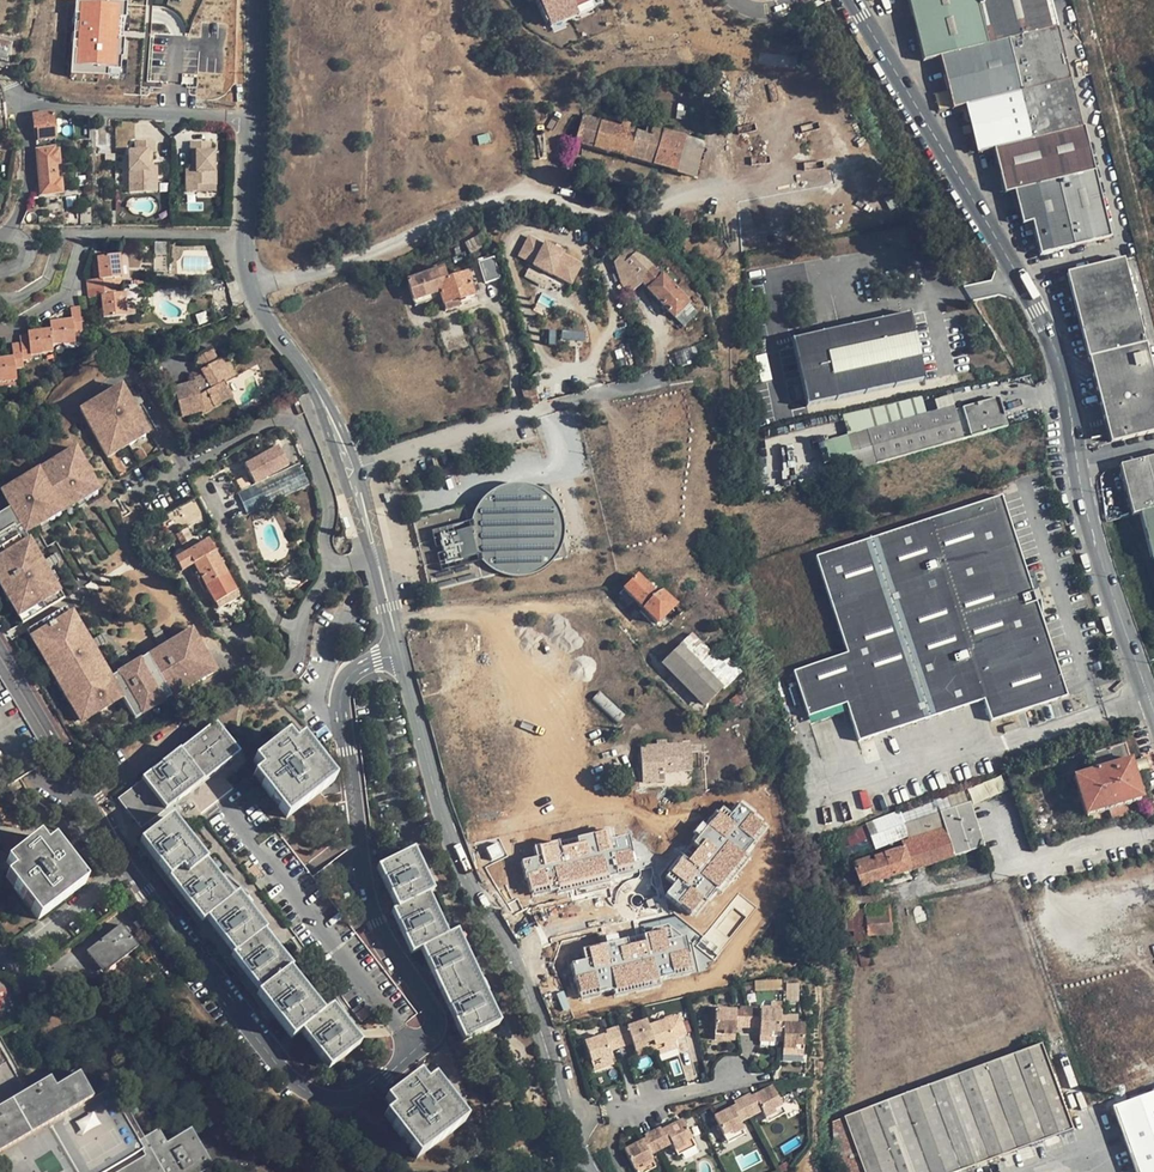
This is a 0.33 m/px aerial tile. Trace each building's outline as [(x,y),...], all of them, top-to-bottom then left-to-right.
[(546,34),(593,14),(587,0),(532,0),(546,34)] [(948,91),(952,106),(953,109),(966,106),(979,154),(993,151),(1004,194),(1014,192),(1022,226),(1032,223),(1040,252),(1039,256),(1110,238),(1083,128),(1080,129),(1049,0),(908,0),(923,62),(939,57),(948,91)] [(132,10),(79,6),(75,78),(128,81),(132,10)] [(2,58),(7,59),(11,43),(0,40),(0,58),(2,58)] [(946,108),(952,106),(948,91),(938,94),(935,95),(940,110),(946,108)] [(51,114),(33,115),(35,128),(37,127),(39,139),(54,137),(51,114)] [(677,171),(686,138),(652,128),(650,135),(628,129),(630,122),(622,119),(620,127),(582,116),(575,142),(677,171)] [(705,143),(686,137),(686,138),(677,171),(696,177),(705,143)] [(192,143),(194,167),(186,168),(188,191),(201,190),(201,196),(220,195),(216,141),(192,143)] [(25,171),(25,153),(24,145),(18,146),(17,179),(23,180),(23,172),(25,171)] [(150,165),(150,148),(128,148),(129,192),(160,191),(159,165),(150,165)] [(57,180),(57,177),(55,165),(58,164),(57,151),(54,151),(53,149),(36,150),(41,194),(61,192),(59,180),(57,180)] [(687,236),(690,221),(679,219),(676,234),(687,236)] [(572,285),(584,263),(529,234),(517,257),(572,285)] [(471,254),(487,245),(482,235),(466,243),(471,254)] [(168,243),(155,244),(156,255),(169,255),(168,243)] [(625,250),(609,268),(620,304),(629,302),(630,298),(630,295),(643,286),(638,281),(651,267),(625,250)] [(121,254),(97,257),(99,278),(86,280),(87,289),(113,286),(112,278),(120,277),(119,265),(122,264),(121,254)] [(200,267),(202,259),(188,256),(187,264),(200,267)] [(486,284),(494,281),(500,279),(493,258),(479,263),(486,284)] [(1106,422),(1111,443),(1153,432),(1153,384),(1144,346),(1122,260),(1067,274),(1106,422)] [(689,304),(651,267),(638,281),(643,286),(675,319),(689,304)] [(441,297),(445,305),(460,301),(474,296),(467,273),(447,280),(443,269),(408,281),(416,305),(441,297)] [(120,277),(112,278),(113,286),(121,285),(120,277)] [(113,286),(87,289),(88,297),(101,296),(103,318),(127,316),(126,305),(124,306),(122,293),(114,294),(113,286)] [(462,308),(460,301),(445,305),(447,312),(462,308)] [(83,332),(80,306),(70,308),(72,319),(50,322),(51,328),(52,345),(63,344),(63,342),(75,341),(74,334),(83,332)] [(909,319),(791,345),(806,413),(924,386),(909,319)] [(52,345),(51,328),(28,331),(29,333),(20,335),(21,342),(23,360),(31,360),(31,356),(41,355),(41,352),(53,350),(52,345)] [(585,341),(585,333),(563,330),(562,338),(585,341)] [(21,342),(12,344),(14,357),(0,358),(0,381),(5,381),(5,378),(17,377),(16,370),(24,369),(23,360),(21,342)] [(196,359),(202,370),(219,361),(212,350),(196,359)] [(672,365),(679,364),(677,356),(670,358),(672,365)] [(226,357),(219,361),(230,381),(237,376),(226,357)] [(202,370),(204,375),(207,380),(199,385),(197,382),(171,390),(174,403),(178,402),(182,418),(200,412),(202,416),(218,407),(218,405),(234,397),(226,383),(230,381),(219,361),(202,370)] [(196,380),(197,382),(199,385),(207,380),(204,375),(196,380)] [(122,386),(115,390),(123,404),(125,403),(130,400),(122,386)] [(527,405),(538,402),(534,386),(522,389),(527,405)] [(129,410),(125,403),(123,404),(115,390),(96,401),(80,411),(104,451),(145,427),(135,409),(134,407),(129,410)] [(935,400),(938,411),(954,407),(951,396),(935,400)] [(134,398),(130,400),(125,403),(129,410),(134,407),(135,409),(138,407),(134,398)] [(964,409),(972,437),(1004,428),(996,400),(964,409)] [(898,422),(894,405),(869,410),(843,415),(848,436),(854,434),(867,431),(870,430),(895,422),(898,422)] [(954,407),(938,411),(919,417),(898,422),(895,422),(870,430),(867,431),(872,450),(877,464),(964,439),(954,407)] [(148,433),(145,427),(104,451),(107,457),(148,433)] [(854,434),(848,436),(858,470),(877,464),(872,450),(867,431),(854,434)] [(231,517),(305,486),(307,485),(288,443),(212,475),(231,517)] [(44,514),(72,497),(79,493),(95,484),(75,449),(1,493),(10,508),(16,519),(21,527),(36,518),(44,514)] [(1120,466),(1132,515),(1140,513),(1151,558),(1153,558),(1153,457),(1120,466)] [(764,487),(771,486),(769,477),(763,478),(764,487)] [(98,490),(95,484),(79,493),(83,500),(97,491),(98,490)] [(487,504),(420,519),(437,591),(504,575),(518,579),(534,579),(549,572),(560,562),(574,559),(570,541),(571,530),(567,514),(561,504),(557,487),(544,490),(529,486),(513,487),(498,493),(487,504)] [(72,497),(76,504),(80,511),(87,507),(83,500),(79,493),(72,497)] [(1065,693),(998,496),(813,558),(846,653),(792,672),(807,717),(844,704),(857,741),(981,699),(988,719),(1065,693)] [(48,521),(76,504),(72,497),(44,514),(48,521)] [(190,528),(209,518),(199,498),(164,515),(179,545),(195,537),(190,528)] [(0,514),(0,517),(5,525),(16,519),(10,508),(9,509),(0,514)] [(52,528),(48,521),(44,514),(36,518),(40,525),(45,532),(52,528)] [(9,598),(15,595),(28,619),(64,599),(47,570),(40,574),(36,566),(35,564),(28,552),(35,548),(26,534),(21,527),(16,519),(5,525),(0,517),(0,584),(9,598)] [(26,534),(40,525),(36,518),(21,527),(26,534)] [(240,597),(208,540),(176,558),(183,571),(194,565),(218,609),(238,598),(240,597)] [(42,562),(35,548),(28,552),(35,564),(36,566),(42,562)] [(42,562),(36,566),(40,574),(47,570),(61,563),(56,555),(42,562)] [(275,572),(291,594),(300,582),(306,577),(293,559),(275,572)] [(659,625),(677,606),(662,592),(657,595),(639,576),(624,589),(654,621),(659,625)] [(309,581),(306,577),(300,582),(291,594),(309,581)] [(22,622),(28,619),(15,595),(9,598),(20,619),(22,622)] [(64,692),(72,704),(75,702),(83,715),(96,707),(99,711),(108,705),(106,701),(120,693),(122,697),(131,712),(145,704),(148,709),(155,706),(171,696),(168,691),(187,679),(191,684),(201,678),(197,672),(212,664),(199,641),(195,644),(188,632),(169,642),(168,643),(172,650),(166,653),(162,646),(161,647),(133,664),(132,665),(136,671),(130,674),(127,668),(124,669),(110,678),(104,681),(87,653),(83,645),(83,644),(76,634),(77,630),(74,624),(69,615),(64,608),(28,630),(31,634),(35,632),(68,690),(64,692)] [(72,613),(69,615),(74,624),(77,630),(76,634),(83,644),(83,645),(90,641),(72,613)] [(152,631),(161,647),(162,646),(166,653),(172,650),(168,643),(169,642),(159,626),(152,631)] [(192,629),(188,632),(195,644),(199,641),(192,629)] [(42,654),(64,692),(68,690),(35,632),(31,634),(42,654)] [(656,642),(661,647),(672,637),(667,632),(656,642)] [(104,633),(90,641),(83,645),(87,653),(94,649),(107,641),(108,640),(104,633)] [(656,652),(665,662),(681,646),(672,637),(661,647),(656,652)] [(724,687),(681,646),(665,662),(667,665),(706,705),(724,687)] [(116,653),(124,669),(127,668),(130,674),(136,671),(132,665),(133,664),(124,648),(116,653)] [(107,671),(94,649),(87,653),(104,681),(110,678),(107,671)] [(215,669),(212,664),(197,672),(201,678),(214,670),(215,669)] [(171,696),(191,684),(187,679),(168,691),(171,696)] [(618,722),(624,715),(601,692),(594,699),(618,722)] [(108,705),(122,697),(120,693),(106,701),(108,705)] [(82,721),(99,711),(96,707),(83,715),(75,702),(72,704),(73,708),(82,721)] [(134,718),(148,709),(145,704),(131,712),(134,718)] [(594,730),(613,746),(624,733),(605,717),(594,730)] [(141,830),(165,811),(239,755),(216,725),(118,800),(141,830)] [(286,818),(291,814),(333,782),(302,740),(294,746),(287,737),(255,761),(262,770),(255,776),(286,818)] [(645,786),(663,784),(666,784),(666,775),(693,773),(690,745),(642,749),(645,786)] [(1092,756),(1095,770),(1128,759),(1125,746),(1092,756)] [(1141,798),(1128,759),(1095,770),(1074,779),(1085,816),(1141,798)] [(969,790),(974,802),(994,793),(989,781),(969,790)] [(984,847),(971,804),(970,803),(940,812),(940,814),(945,827),(954,856),(984,847)] [(1143,807),(1137,809),(1142,819),(1147,816),(1143,807)] [(919,821),(924,834),(945,827),(940,814),(919,821)] [(159,828),(157,830),(141,843),(202,922),(206,919),(234,955),(232,958),(259,993),(258,995),(291,1039),(301,1032),(329,1068),(359,1045),(332,1009),(331,1009),(322,1016),(288,972),(289,969),(262,934),(265,932),(237,896),(232,899),(171,820),(159,828)] [(945,827),(924,834),(916,836),(903,841),(905,846),(913,870),(954,856),(945,827)] [(39,919),(43,917),(86,884),(54,841),(46,847),(40,838),(8,862),(15,872),(7,878),(39,919)] [(512,840),(478,847),(484,875),(518,867),(512,840)] [(863,886),(913,870),(905,846),(876,855),(877,859),(869,862),(867,858),(856,862),(857,868),(863,886)] [(411,953),(421,949),(464,1040),(498,1024),(456,934),(446,938),(427,896),(431,894),(412,853),(378,869),(398,910),(392,913),(411,953)] [(255,865),(246,871),(253,880),(261,872),(255,865)] [(890,906),(865,908),(865,918),(890,916),(890,906)] [(865,946),(865,935),(865,918),(865,908),(839,908),(839,947),(848,946),(865,946)] [(890,916),(865,918),(865,935),(891,935),(890,916)] [(573,962),(580,997),(616,990),(616,989),(712,970),(709,958),(715,957),(707,922),(590,946),(593,958),(573,962)] [(87,953),(101,970),(114,960),(117,964),(138,948),(121,926),(87,953)] [(104,974),(117,964),(114,960),(101,970),(104,974)] [(783,990),(783,979),(755,980),(756,991),(783,990)] [(757,1009),(740,1008),(739,1011),(739,1029),(756,1030),(757,1012),(757,1009)] [(365,1009),(356,1016),(361,1023),(370,1016),(365,1009)] [(735,1028),(735,1011),(716,1010),(715,1030),(724,1031),(723,1035),(735,1035),(735,1028)] [(781,1013),(761,1012),(760,1030),(759,1036),(770,1037),(771,1033),(780,1034),(781,1013)] [(679,1013),(671,1015),(672,1018),(678,1037),(686,1035),(679,1013)] [(648,1025),(646,1017),(626,1023),(631,1039),(633,1046),(644,1042),(644,1039),(652,1037),(648,1025)] [(672,1018),(668,1019),(674,1039),(678,1037),(672,1018)] [(668,1019),(648,1025),(652,1037),(654,1046),(664,1043),(665,1046),(675,1042),(674,1039),(668,1019)] [(611,1045),(628,1040),(623,1024),(622,1021),(605,1027),(606,1029),(611,1045)] [(631,1039),(626,1023),(623,1024),(628,1040),(631,1039)] [(804,1027),(784,1026),(783,1050),(794,1051),(794,1048),(803,1049),(804,1027)] [(606,1029),(603,1030),(608,1046),(611,1045),(606,1029)] [(603,1030),(584,1036),(590,1056),(598,1053),(599,1056),(610,1053),(608,1046),(603,1030)] [(724,1031),(715,1030),(715,1041),(734,1042),(735,1035),(723,1035),(724,1031)] [(770,1037),(759,1036),(759,1043),(780,1044),(780,1034),(771,1033),(770,1037)] [(0,1036),(0,1100),(24,1089),(0,1036)] [(680,1039),(687,1078),(706,1074),(698,1036),(680,1039)] [(644,1042),(633,1046),(635,1051),(654,1046),(652,1037),(644,1039),(644,1042)] [(664,1043),(654,1046),(657,1055),(677,1049),(675,1042),(665,1046),(664,1043)] [(837,1171),(912,1171),(1068,1115),(1043,1046),(833,1123),(837,1171)] [(794,1051),(783,1050),(782,1057),(803,1058),(803,1049),(794,1048),(794,1051)] [(598,1053),(590,1056),(592,1065),(612,1059),(610,1053),(599,1056),(598,1053)] [(4,1150),(92,1100),(79,1076),(56,1089),(50,1079),(0,1108),(0,1152),(4,1150)] [(417,1159),(464,1122),(432,1081),(424,1087),(417,1077),(385,1102),(392,1111),(385,1116),(417,1159)] [(772,1088),(755,1096),(763,1113),(765,1118),(775,1114),(773,1111),(781,1107),(772,1088)] [(1137,1171),(1153,1171),(1153,1103),(1151,1095),(1114,1109),(1137,1171)] [(748,1096),(733,1104),(735,1107),(742,1123),(757,1115),(749,1099),(748,1096)] [(755,1096),(749,1099),(757,1115),(763,1113),(755,1096)] [(735,1107),(730,1109),(738,1125),(742,1123),(735,1107)] [(775,1114),(765,1118),(768,1123),(785,1115),(781,1107),(773,1111),(775,1114)] [(738,1125),(730,1109),(712,1117),(722,1136),(730,1132),(731,1135),(741,1130),(738,1125)] [(1068,1115),(912,1171),(963,1171),(1074,1131),(1068,1115)] [(681,1119),(664,1128),(672,1144),(674,1150),(684,1145),(682,1142),(690,1137),(681,1119)] [(658,1127),(643,1134),(645,1137),(653,1154),(667,1146),(659,1130),(658,1127)] [(664,1128),(659,1130),(667,1146),(672,1144),(664,1128)] [(212,1169),(191,1131),(166,1145),(158,1130),(139,1141),(145,1151),(143,1152),(146,1157),(118,1171),(207,1171),(212,1169)] [(730,1132),(722,1136),(726,1144),(744,1135),(741,1130),(731,1135),(730,1132)] [(645,1137),(640,1139),(649,1156),(653,1154),(645,1137)] [(684,1145),(674,1150),(677,1155),(695,1146),(690,1137),(682,1142),(684,1145)] [(640,1139),(623,1148),(633,1167),(641,1163),(642,1166),(652,1162),(649,1156),(640,1139)] [(633,1167),(636,1171),(645,1171),(655,1167),(652,1162),(642,1166),(641,1163),(633,1167)]
